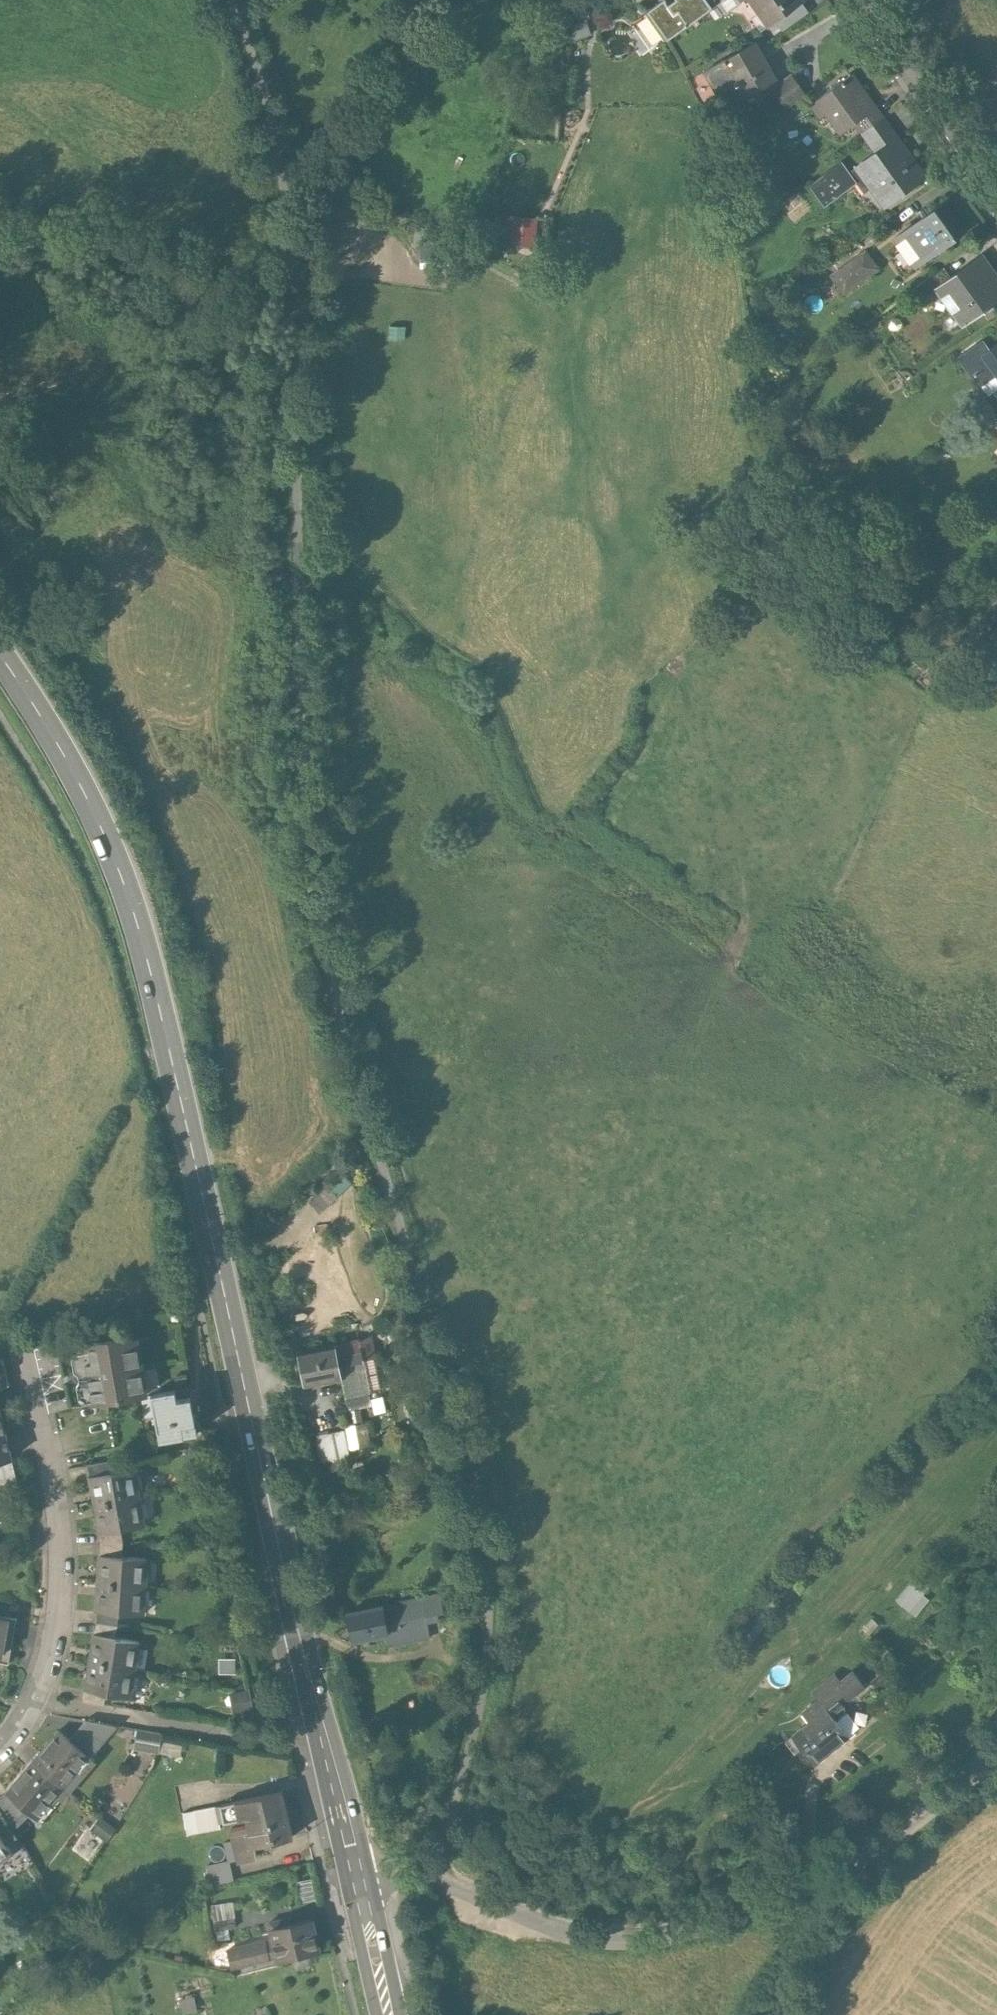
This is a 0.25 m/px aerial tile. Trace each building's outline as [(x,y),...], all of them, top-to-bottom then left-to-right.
[(712,9),(706,0),(676,0),(677,2),(669,7),(664,0),(662,0),(646,11),(668,41),(712,9)] [(718,5),(724,0),(706,0),(712,9),(718,5)] [(718,5),(724,14),(743,0),(724,0),(718,5)] [(768,26),(778,18),(801,1),(800,0),(749,0),(768,26)] [(809,12),(801,1),(778,18),(786,29),(809,12)] [(587,21),(572,26),(576,39),(591,34),(587,21)] [(776,82),(755,44),(724,61),(727,67),(711,76),(729,108),(776,82)] [(791,75),(772,88),(784,106),(803,92),(791,75)] [(855,121),(862,130),(881,116),(851,75),(813,102),(822,114),(825,111),(840,132),(855,121)] [(877,151),(850,171),(858,182),(864,190),(870,186),(884,205),(925,176),(881,116),(862,130),(877,151)] [(825,205),(858,182),(850,171),(842,160),(809,183),(825,205)] [(945,202),(895,237),(916,267),(966,232),(945,202)] [(878,269),(865,251),(841,268),(854,286),(878,269)] [(935,287),(961,323),(996,297),(996,276),(980,253),(950,275),(935,287)] [(923,295),(935,287),(950,275),(943,266),(916,285),(923,295)] [(996,377),(996,376),(983,356),(991,350),(983,340),(958,358),(980,389),(983,387),(996,377)] [(991,350),(983,356),(996,376),(996,346),(991,350)] [(996,388),(996,377),(983,387),(988,394),(996,388)] [(350,1178),(341,1169),(324,1184),(333,1194),(350,1178)] [(369,1330),(358,1333),(360,1341),(371,1338),(369,1330)] [(358,1333),(295,1347),(303,1384),(342,1375),(345,1393),(371,1388),(360,1341),(358,1333)] [(138,1337),(82,1346),(92,1406),(148,1396),(138,1337)] [(9,1384),(3,1362),(0,1363),(0,1386),(9,1384)] [(345,1393),(348,1408),(360,1406),(374,1403),(371,1388),(345,1393)] [(176,1389),(151,1394),(151,1399),(156,1419),(161,1441),(198,1433),(190,1397),(178,1399),(176,1389)] [(147,1421),(156,1419),(151,1399),(142,1401),(147,1421)] [(348,1408),(351,1422),(362,1420),(360,1406),(348,1408)] [(344,1423),(345,1427),(348,1448),(372,1444),(367,1419),(362,1420),(351,1422),(344,1423)] [(345,1427),(316,1432),(321,1458),(326,1457),(348,1454),(348,1448),(345,1427)] [(0,1438),(0,1489),(18,1484),(7,1437),(0,1438)] [(348,1454),(326,1457),(328,1470),(350,1466),(348,1454)] [(86,1466),(88,1479),(110,1475),(108,1463),(86,1466)] [(110,1475),(88,1479),(93,1506),(141,1497),(137,1471),(110,1475)] [(146,1525),(141,1497),(93,1506),(97,1533),(120,1529),(146,1525)] [(120,1529),(97,1533),(98,1543),(97,1553),(121,1555),(123,1542),(120,1529)] [(147,1584),(149,1557),(121,1555),(97,1553),(95,1581),(147,1584)] [(147,1584),(95,1581),(93,1609),(117,1611),(145,1613),(147,1584)] [(383,1602),(389,1630),(403,1628),(405,1641),(431,1636),(428,1622),(444,1619),(439,1592),(383,1602)] [(353,1637),(389,1630),(383,1602),(347,1608),(353,1637)] [(117,1611),(93,1609),(92,1636),(115,1639),(117,1611)] [(8,1664),(16,1618),(0,1615),(0,1663),(8,1664)] [(136,1671),(140,1643),(115,1639),(92,1636),(88,1663),(136,1671)] [(132,1697),(136,1671),(88,1663),(84,1689),(106,1693),(132,1697)] [(857,1702),(833,1671),(810,1690),(814,1698),(797,1711),(804,1721),(786,1736),(801,1756),(833,1732),(841,1743),(859,1729),(844,1712),(857,1702)] [(248,1688),(228,1692),(233,1714),(253,1709),(248,1688)] [(106,1693),(84,1689),(82,1701),(104,1705),(106,1693)] [(84,1720),(69,1737),(89,1755),(115,1725),(84,1720)] [(69,1737),(59,1728),(32,1759),(70,1791),(96,1761),(89,1755),(69,1737)] [(161,1734),(137,1731),(134,1751),(159,1754),(161,1734)] [(41,1824),(70,1791),(32,1759),(4,1791),(30,1813),(41,1824)] [(283,1790),(220,1804),(224,1820),(245,1815),(248,1825),(224,1831),(227,1843),(222,1845),(226,1862),(229,1862),(256,1855),(253,1844),(293,1834),(283,1790)] [(4,1791),(0,1795),(0,1809),(12,1829),(23,1819),(30,1813),(4,1791)] [(225,1828),(224,1820),(220,1804),(182,1813),(187,1837),(225,1828)] [(6,1843),(17,1837),(12,1829),(0,1809),(0,1834),(6,1843)] [(115,1829),(98,1817),(89,1831),(106,1842),(115,1829)] [(30,1829),(23,1819),(12,1829),(17,1837),(30,1829)] [(0,1834),(0,1861),(13,1852),(6,1843),(0,1834)] [(98,1854),(80,1841),(73,1851),(91,1863),(98,1854)] [(226,1862),(206,1867),(210,1885),(232,1881),(229,1862),(226,1862)] [(232,1902),(211,1906),(213,1921),(232,1918),(235,1917),(232,1902)] [(312,1915),(268,1926),(271,1941),(275,1958),(320,1948),(312,1915)] [(234,1927),(232,1918),(213,1921),(215,1931),(227,1929),(234,1927)] [(230,1940),(227,1929),(215,1931),(218,1942),(230,1940)] [(231,1969),(275,1958),(271,1941),(265,1942),(265,1939),(226,1948),(231,1969)] [(192,1981),(178,1984),(179,1993),(193,1991),(192,1981)] [(193,1998),(179,2001),(182,2014),(196,2012),(193,1998)]
